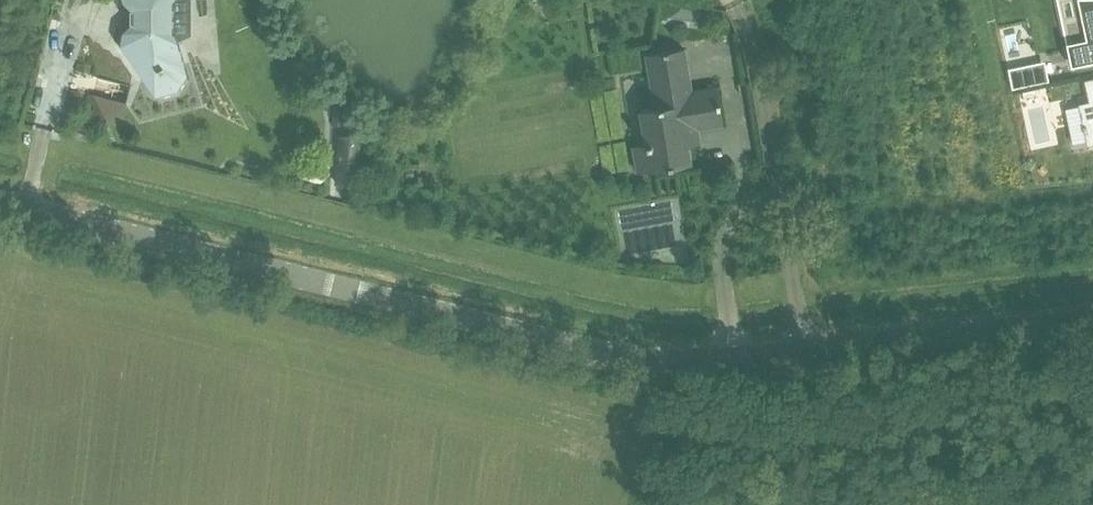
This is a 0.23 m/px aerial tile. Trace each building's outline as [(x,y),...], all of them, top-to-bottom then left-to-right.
[(144,76),(153,89),(154,89),(159,97),(169,95),(170,95),(179,92),(184,85),(185,84),(184,84),(185,83),(188,79),(185,70),(185,69),(176,42),(176,41),(172,32),(172,1),(172,0),(124,0),(132,8),(132,10),(130,10),(130,11),(131,11),(131,12),(132,12),(132,21),(131,21),(131,22),(130,22),(130,23),(132,23),(132,25),(124,32),(123,38),(121,38),(120,45),(129,59),(131,58),(138,67),(138,68),(139,68),(144,75),(143,75),(144,76)] [(1077,17),(1066,19),(1069,35),(1071,44),(1069,44),(1073,65),(1075,65),(1077,71),(1092,68),(1092,0),(1073,0),(1077,17)] [(691,91),(684,48),(647,54),(656,107),(641,110),(646,143),(642,144),(643,148),(650,146),(654,168),(646,169),(647,171),(690,163),(687,145),(700,143),(697,128),(723,124),(717,87),(691,91)] [(1026,67),(1030,85),(1047,81),(1043,63),(1026,67)] [(1086,81),(1091,103),(1080,105),(1085,125),(1083,126),(1084,132),(1086,132),(1089,143),(1092,143),(1092,80),(1086,81)] [(343,126),(345,108),(329,106),(327,124),(343,126)] [(342,150),(339,184),(359,186),(363,138),(358,137),(356,152),(342,150)]
